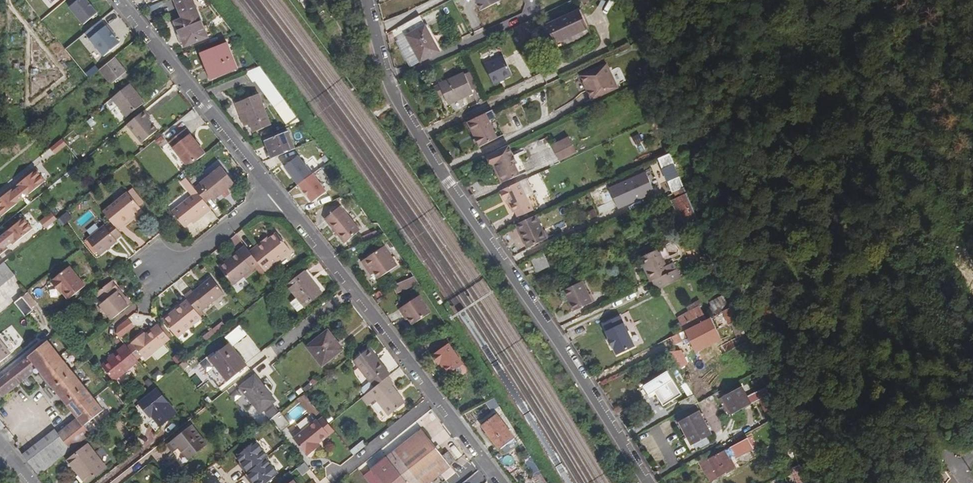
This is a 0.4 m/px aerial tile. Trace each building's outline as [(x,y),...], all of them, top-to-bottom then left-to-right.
[(70,7),(84,24),(98,13),(88,0),(79,0),(70,7)] [(186,46),(208,37),(192,0),(176,0),(183,17),(175,21),(186,46)] [(482,11),(501,1),(501,0),(476,0),(482,11)] [(600,0),(583,0),(589,11),(598,6),(597,5),(602,3),(600,0)] [(588,28),(579,9),(546,24),(555,43),(588,28)] [(421,17),(394,30),(412,66),(440,51),(421,17)] [(458,40),(462,37),(452,18),(447,21),(458,40)] [(86,32),(105,56),(120,43),(115,37),(117,36),(108,25),(106,26),(101,20),(86,32)] [(519,25),(525,39),(530,37),(525,27),(530,25),(528,20),(519,25)] [(522,41),(525,39),(519,25),(516,26),(522,41)] [(238,68),(228,43),(201,53),(211,78),(238,68)] [(513,75),(504,56),(485,64),(494,84),(513,75)] [(115,57),(100,69),(112,84),(123,75),(124,77),(128,74),(115,57)] [(141,75),(150,68),(145,61),(136,68),(141,75)] [(590,101),(616,89),(605,65),(579,77),(583,86),(584,85),(586,89),(585,90),(590,101)] [(472,91),(478,88),(471,72),(464,75),(472,91)] [(473,93),(472,91),(464,75),(463,73),(440,84),(444,93),(449,104),(473,93)] [(373,86),(379,86),(376,75),(370,77),(373,86)] [(130,84),(113,97),(128,116),(145,102),(130,84)] [(444,93),(440,84),(433,87),(438,96),(444,93)] [(254,132),(270,125),(258,94),(236,103),(245,125),(250,123),(254,132)] [(150,117),(145,110),(128,124),(142,142),(158,130),(149,118),(150,117)] [(497,139),(505,135),(493,110),(486,113),(497,139)] [(480,148),(497,139),(486,113),(467,121),(480,148)] [(188,167),(205,153),(200,147),(195,140),(186,129),(169,142),(188,167)] [(272,158),(295,149),(288,132),(265,140),(272,158)] [(634,145),(642,142),(638,134),(630,137),(634,145)] [(567,137),(550,145),(558,161),(575,153),(567,137)] [(50,148),(55,154),(67,144),(62,139),(50,148)] [(518,163),(509,144),(488,154),(493,165),(496,164),(505,181),(520,174),(515,164),(518,163)] [(32,164),(36,169),(54,154),(50,149),(32,164)] [(313,173),(298,156),(284,166),(298,184),(299,184),(313,173)] [(501,183),(505,181),(496,164),(493,165),(501,183)] [(203,198),(230,177),(222,166),(195,188),(203,198)] [(2,216),(46,180),(37,169),(18,184),(20,187),(14,192),(12,189),(0,199),(0,214),(2,216)] [(328,190),(313,173),(299,184),(313,201),(328,190)] [(609,190),(618,208),(654,191),(645,173),(609,190)] [(236,183),(230,177),(203,198),(206,202),(212,197),(215,200),(236,183)] [(206,202),(203,198),(195,188),(187,178),(182,182),(193,196),(173,212),(185,227),(192,221),(204,212),(206,214),(212,209),(206,202)] [(533,209),(520,181),(501,190),(506,201),(508,200),(514,212),(515,211),(517,216),(533,209)] [(134,188),(128,192),(139,206),(145,201),(134,188)] [(697,219),(684,188),(673,193),(669,195),(670,197),(675,195),(676,197),(671,200),(682,225),(697,219)] [(128,192),(104,212),(112,222),(118,229),(130,219),(129,216),(133,213),(140,207),(139,206),(128,192)] [(667,199),(665,196),(653,202),(654,205),(667,199)] [(682,225),(671,200),(666,202),(677,228),(682,225)] [(325,218),(345,242),(360,229),(340,205),(325,218)] [(58,219),(52,212),(39,223),(44,230),(58,219)] [(63,225),(73,219),(69,212),(59,218),(63,225)] [(194,223),(206,214),(204,212),(192,221),(194,223)] [(547,239),(536,215),(519,224),(525,237),(523,238),(528,248),(547,239)] [(8,248),(6,245),(12,241),(14,243),(33,228),(24,217),(0,237),(0,254),(8,248)] [(118,229),(112,222),(106,226),(105,225),(88,239),(100,254),(118,240),(116,239),(122,234),(118,229)] [(525,237),(519,224),(517,225),(523,238),(525,237)] [(365,241),(378,235),(376,231),(363,236),(365,241)] [(260,265),(264,271),(290,250),(278,235),(270,241),(265,244),(264,243),(251,253),(260,265)] [(361,260),(368,270),(371,268),(374,271),(378,277),(397,264),(383,244),(361,260)] [(251,253),(246,247),(226,262),(229,266),(223,271),(233,285),(260,265),(251,253)] [(654,290),(678,278),(671,262),(664,265),(657,249),(638,258),(649,281),(650,281),(654,290)] [(531,259),(534,265),(546,259),(544,253),(531,259)] [(549,265),(546,259),(534,265),(536,271),(549,265)] [(0,265),(0,287),(14,275),(4,262),(0,265)] [(229,266),(226,262),(219,268),(223,271),(229,266)] [(86,285),(70,266),(51,281),(57,289),(59,288),(62,292),(68,299),(86,285)] [(323,293),(306,271),(289,285),(298,296),(293,300),(300,309),(305,305),(306,307),(323,293)] [(199,314),(202,312),(224,295),(212,279),(193,293),(192,291),(185,296),(188,301),(199,314)] [(579,281),(563,289),(567,297),(564,298),(570,311),(589,302),(579,281)] [(113,320),(134,304),(128,297),(126,298),(125,300),(119,293),(121,291),(113,282),(98,294),(104,303),(101,305),(102,306),(102,309),(104,312),(107,312),(113,320)] [(28,292),(14,303),(26,317),(34,310),(32,308),(38,304),(28,292)] [(713,315),(733,306),(727,292),(714,298),(715,299),(709,302),(711,306),(708,308),(712,316),(713,315)] [(398,308),(404,315),(407,314),(409,318),(413,323),(431,311),(420,294),(398,308)] [(178,338),(202,319),(199,314),(188,301),(171,315),(173,318),(166,323),(178,338)] [(743,331),(733,306),(713,315),(716,322),(715,323),(717,328),(731,322),(736,334),(743,331)] [(164,320),(166,323),(173,318),(171,315),(164,320)] [(635,346),(618,315),(602,323),(606,330),(605,331),(608,338),(607,339),(612,348),(613,347),(617,355),(635,346)] [(712,332),(706,319),(683,330),(690,343),(712,332)] [(120,339),(134,327),(128,320),(118,328),(118,336),(120,339)] [(224,322),(204,337),(210,343),(229,328),(224,322)] [(145,359),(170,340),(158,324),(145,335),(142,338),(140,336),(132,343),(145,359)] [(322,364),(343,348),(329,330),(308,347),(322,364)] [(670,337),(674,345),(680,342),(677,334),(670,337)] [(11,354),(0,340),(0,363),(11,354)] [(78,418),(84,426),(104,410),(75,375),(67,364),(48,341),(0,379),(0,392),(3,396),(23,380),(38,368),(47,379),(78,418)] [(247,365),(229,343),(209,358),(208,356),(200,363),(219,387),(247,365)] [(464,364),(449,343),(432,355),(439,364),(441,363),(449,374),(464,364)] [(138,361),(125,344),(118,350),(119,352),(112,357),(101,366),(113,381),(138,361)] [(679,348),(667,354),(676,370),(687,365),(679,348)] [(388,377),(391,374),(370,349),(354,361),(375,387),(386,378),(388,377)] [(468,370),(464,364),(449,374),(453,380),(455,380),(467,372),(468,370)] [(681,394),(667,370),(643,385),(648,394),(657,389),(658,391),(656,393),(664,405),(681,394)] [(275,400),(255,376),(241,387),(260,412),(275,400)] [(388,377),(386,378),(375,387),(361,397),(366,403),(375,396),(389,415),(405,402),(392,385),(393,383),(388,377)] [(766,388),(756,391),(746,396),(740,386),(722,396),(731,414),(759,399),(769,421),(779,416),(766,388)] [(160,426),(175,413),(157,390),(136,406),(149,423),(154,419),(160,426)] [(680,402),(685,409),(694,403),(698,401),(693,394),(680,402)] [(711,434),(694,403),(685,409),(677,413),(696,449),(708,442),(706,438),(711,434)] [(266,412),(269,418),(280,414),(278,407),(266,412)] [(490,435),(500,448),(514,437),(496,414),(482,425),(487,431),(485,433),(487,436),(490,435)] [(275,417),(276,429),(289,427),(287,415),(275,417)] [(317,418),(329,434),(333,430),(321,415),(317,418)] [(29,446),(20,453),(38,476),(91,435),(84,426),(78,418),(58,433),(55,430),(31,449),(29,446)] [(314,445),(318,442),(329,434),(317,418),(293,437),(308,455),(316,448),(314,445)] [(192,426),(168,445),(173,451),(179,446),(188,458),(206,443),(192,426)] [(440,473),(445,480),(456,472),(450,465),(449,464),(454,460),(447,451),(443,455),(423,430),(372,470),(381,482),(428,482),(440,473)] [(747,438),(726,449),(724,445),(698,459),(704,472),(712,467),(716,477),(735,466),(732,459),(753,448),(747,438)] [(349,450),(353,455),(365,446),(361,441),(349,450)] [(792,468),(800,465),(789,441),(781,445),(790,466),(792,468)] [(105,467),(87,445),(69,460),(87,482),(105,467)] [(311,470),(305,463),(298,469),(303,476),(311,470)] [(800,465),(792,468),(791,469),(797,482),(807,482),(800,465)] [(709,481),(716,477),(712,467),(704,472),(709,481)] [(347,477),(352,482),(367,482),(363,478),(356,469),(347,477)] [(367,482),(381,482),(372,470),(363,478),(367,482)] [(547,482),(541,473),(530,479),(533,482),(545,482),(547,482)]
